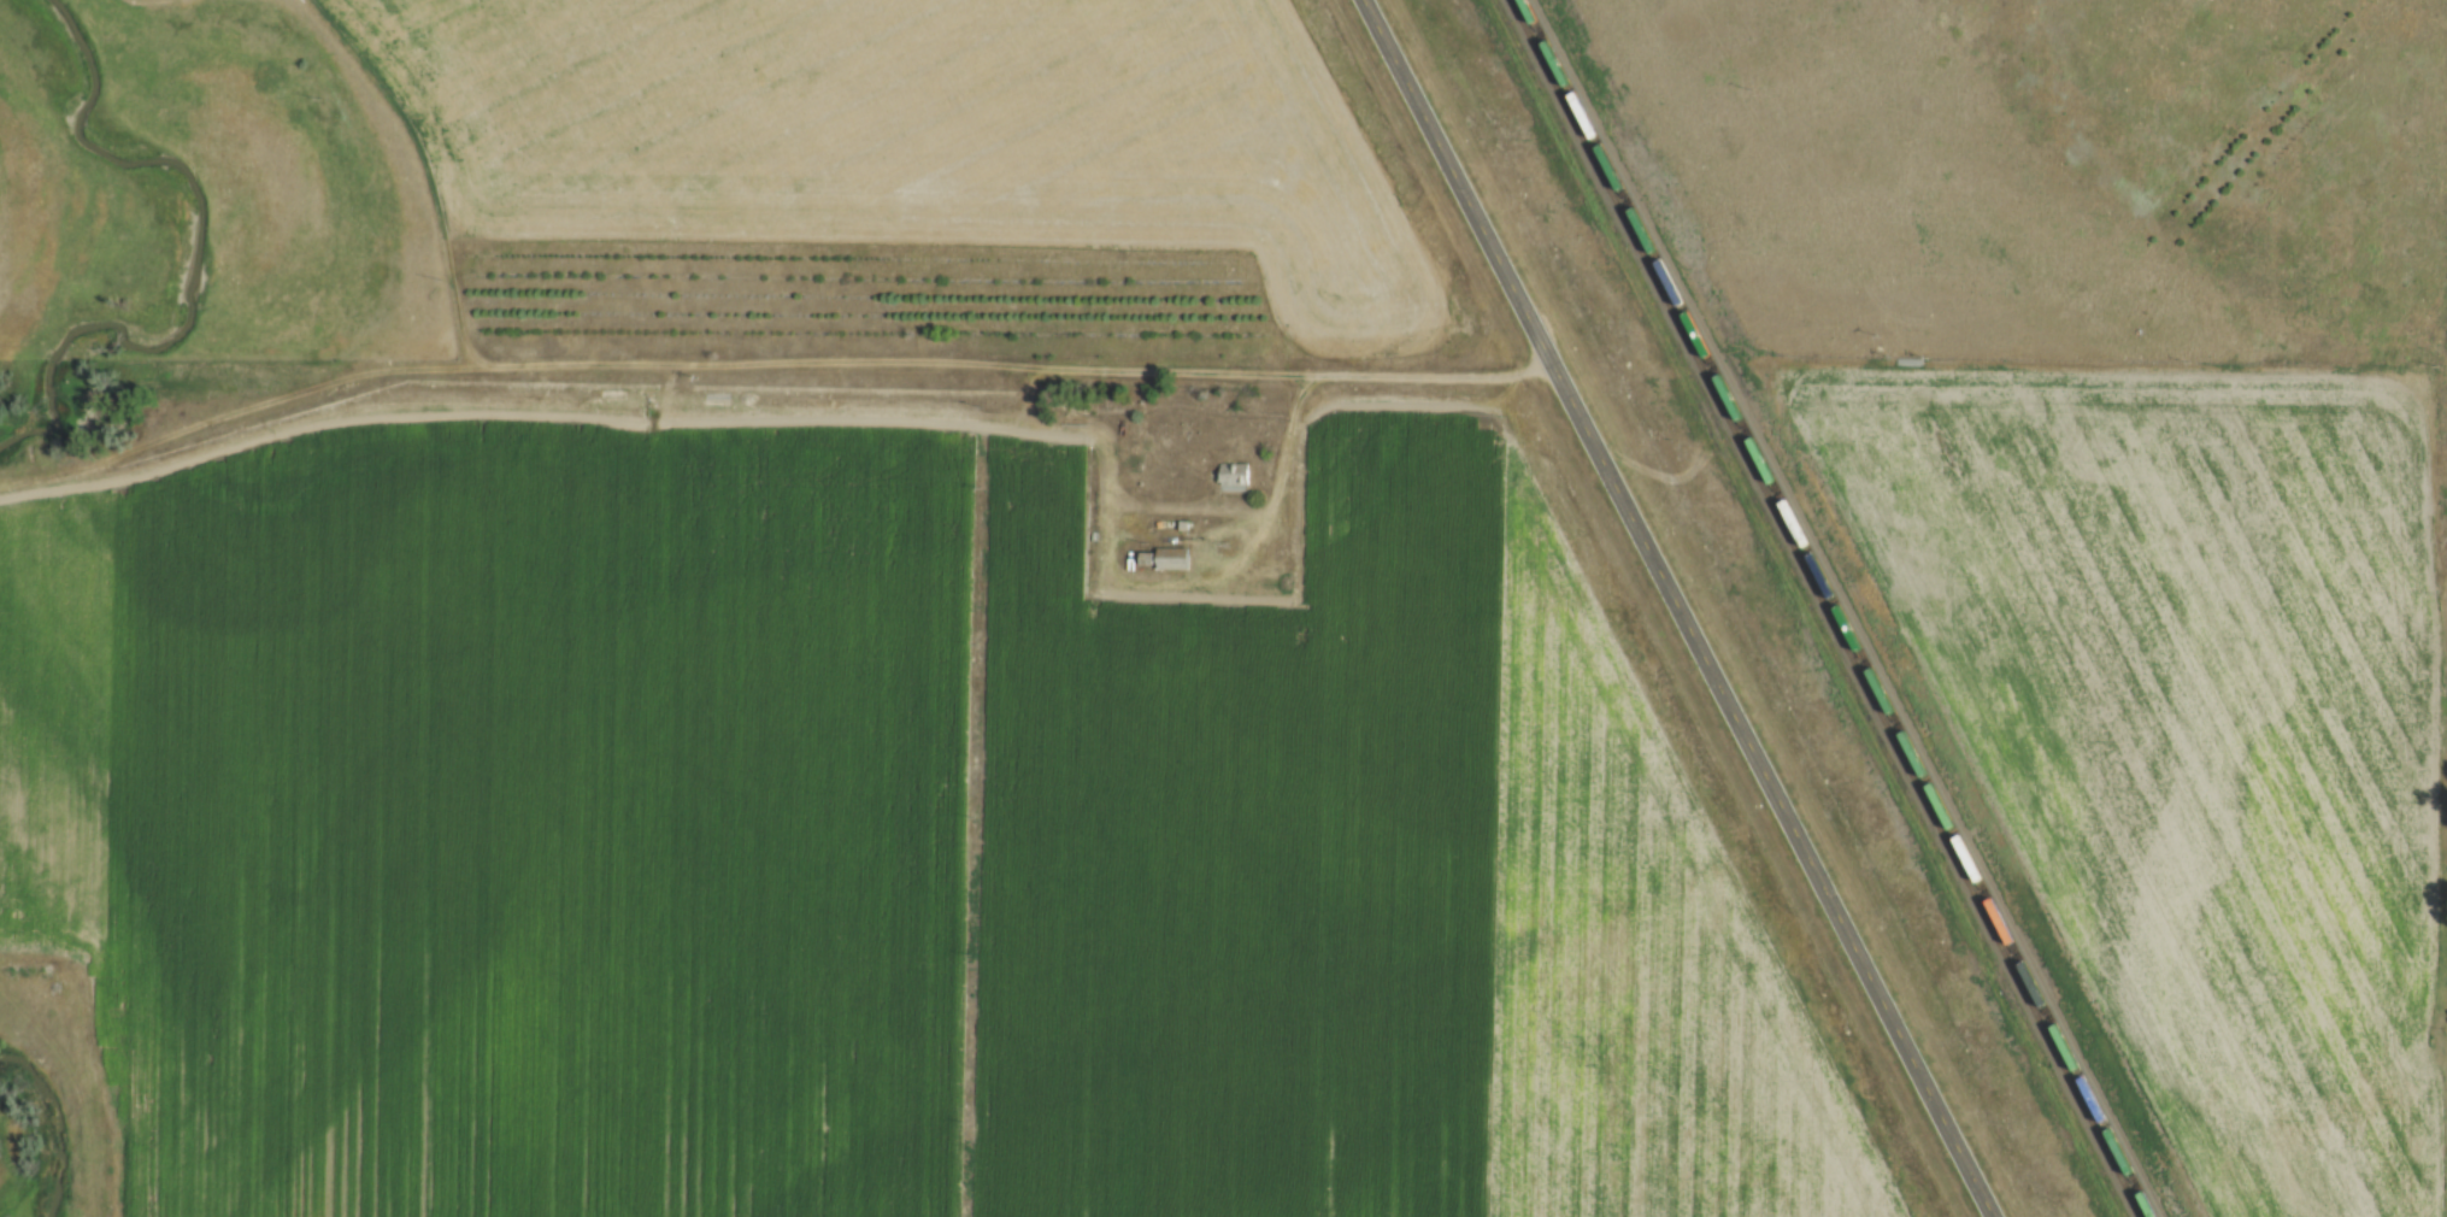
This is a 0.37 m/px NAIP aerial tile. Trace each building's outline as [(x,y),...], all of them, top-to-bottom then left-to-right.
[(1091,423),(1091,416),(1074,416),(1074,424),(1091,423)] [(1219,459),(1219,483),(1248,482),(1248,459),(1219,459)] [(1139,552),(1139,564),(1155,564),(1154,568),(1190,569),(1190,548),(1157,548),(1155,552),(1139,552)]
